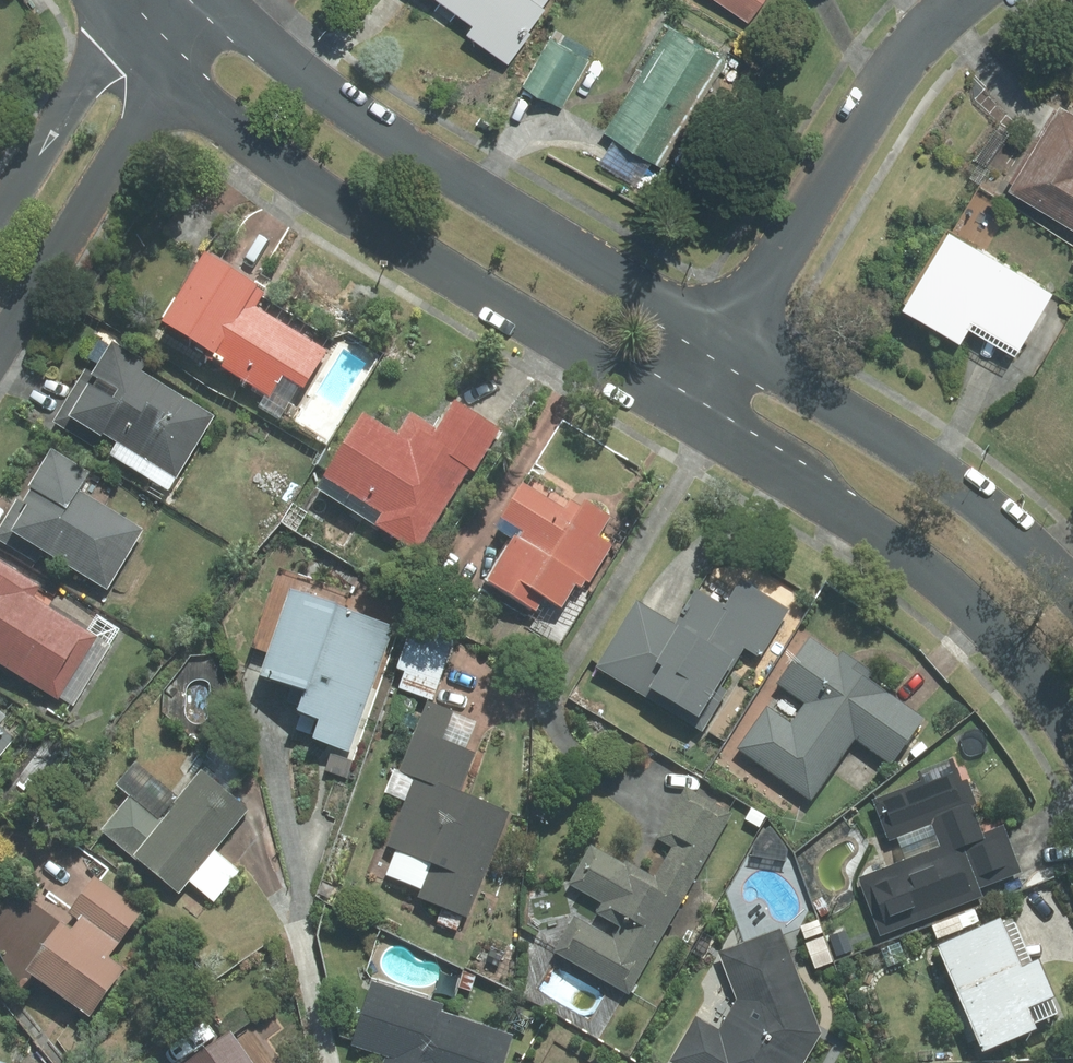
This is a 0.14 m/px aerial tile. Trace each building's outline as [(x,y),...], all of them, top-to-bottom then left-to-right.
[(475,23),(469,32),(510,63),(530,38),(527,36),(549,6),(546,4),(549,0),(444,0),(475,23)] [(750,20),(765,0),(723,0),(750,20)] [(673,23),(605,131),(662,166),(730,58),(673,23)] [(554,34),(525,83),(563,106),(592,57),(554,34)] [(1012,187),(1072,226),(1072,108),(1065,103),(1012,187)] [(1055,289),(950,224),(905,298),(909,301),(907,304),(963,338),(976,318),(986,324),(982,330),(1013,348),(1017,342),(1023,345),(1055,289)] [(270,290),(210,255),(167,327),(213,353),(209,361),(274,399),(286,379),(307,391),(330,352),(258,310),(270,290)] [(88,370),(54,424),(98,450),(106,437),(120,446),(113,456),(171,492),(217,418),(145,373),(151,363),(106,335),(90,360),(100,367),(95,375),(88,370)] [(477,473),(504,430),(457,402),(440,430),(413,413),(399,436),(367,415),(320,491),(421,553),(472,470),(477,473)] [(0,532),(0,541),(38,564),(45,553),(110,592),(146,531),(82,492),(93,474),(55,451),(33,488),(36,490),(26,506),(19,501),(0,532)] [(592,584),(628,527),(589,503),(585,510),(573,502),(568,511),(526,485),(504,520),(523,532),(491,583),(539,613),(548,600),(565,610),(579,588),(583,591),(589,582),(592,584)] [(61,702),(100,638),(37,599),(44,588),(0,561),(0,664),(61,702)] [(640,603),(599,668),(705,735),(708,730),(665,703),(668,699),(702,721),(746,650),(762,660),(792,612),(744,581),(727,608),(699,590),(677,626),(640,603)] [(353,753),(396,627),(293,592),(264,679),(291,688),(285,703),(304,710),(297,731),(311,736),(316,720),(324,723),(318,741),(353,753)] [(435,702),(455,642),(416,629),(401,671),(407,673),(401,690),(435,702)] [(768,708),(738,749),(812,803),(858,741),(893,767),(927,721),(871,680),(876,674),(845,651),(840,658),(812,638),(777,685),(807,706),(792,725),(768,708)] [(457,713),(430,702),(402,773),(417,779),(390,847),(398,850),(387,876),(424,891),(421,899),(470,918),(512,813),(462,793),(477,753),(446,741),(457,713)] [(9,718),(0,711),(0,728),(9,718)] [(907,862),(861,879),(883,937),(985,898),(982,891),(1023,875),(1005,827),(984,835),(955,758),(919,772),(923,783),(875,801),(891,842),(898,839),(907,862)] [(131,796),(103,831),(181,896),(192,883),(216,903),(242,872),(217,851),(251,811),(205,773),(163,822),(131,796)] [(556,953),(629,996),(735,815),(688,788),(658,839),(674,848),(657,877),(627,860),(625,864),(593,846),(570,885),(604,904),(598,915),(622,929),(616,940),(577,917),(556,953)] [(66,925),(31,973),(94,1019),(129,970),(113,958),(146,913),(99,879),(73,914),(83,922),(76,932),(66,925)] [(1026,971),(1004,921),(941,949),(988,1055),(1041,1032),(1032,1012),(1059,1000),(1043,963),(1026,971)] [(782,928),(720,952),(739,1001),(721,1032),(698,1018),(672,1062),(673,1062),(806,1062),(823,1035),(782,928)] [(374,983),(355,1048),(386,1057),(384,1062),(506,1062),(514,1034),(442,1013),(445,1004),(374,983)] [(193,1062),(255,1062),(234,1034),(193,1062)]
